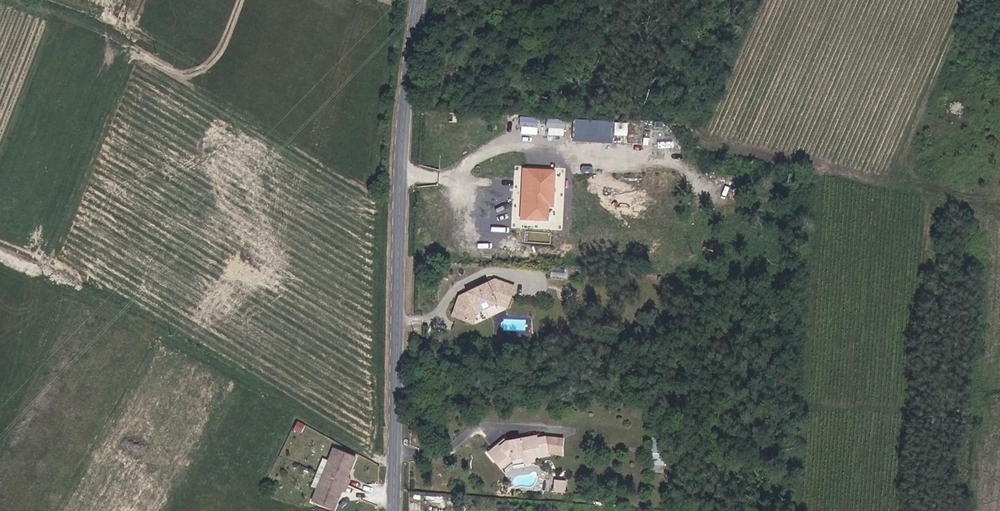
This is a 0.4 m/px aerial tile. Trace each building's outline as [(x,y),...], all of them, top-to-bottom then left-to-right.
[(539,119),(520,117),(519,128),(538,129),(539,119)] [(566,120),(546,119),(545,128),(565,129),(566,120)] [(614,122),(574,120),(573,141),(613,143),(614,122)] [(555,170),(523,169),(521,218),(548,219),(549,207),(554,208),(555,170)] [(474,325),(479,312),(499,301),(501,282),(493,280),(459,298),(451,316),(474,325)] [(515,298),(509,296),(512,284),(501,282),(499,301),(513,305),(515,298)] [(509,296),(515,298),(518,286),(512,284),(509,296)] [(564,457),(564,438),(546,437),(538,438),(538,436),(520,440),(504,441),(487,454),(501,470),(511,462),(513,466),(533,463),(533,457),(548,454),(564,457)] [(664,445),(650,444),(649,472),(662,472),(664,445)] [(343,489),(349,490),(353,475),(349,473),(355,451),(333,445),(314,502),(337,508),(343,489)] [(553,493),(566,494),(567,481),(554,480),(553,493)]
